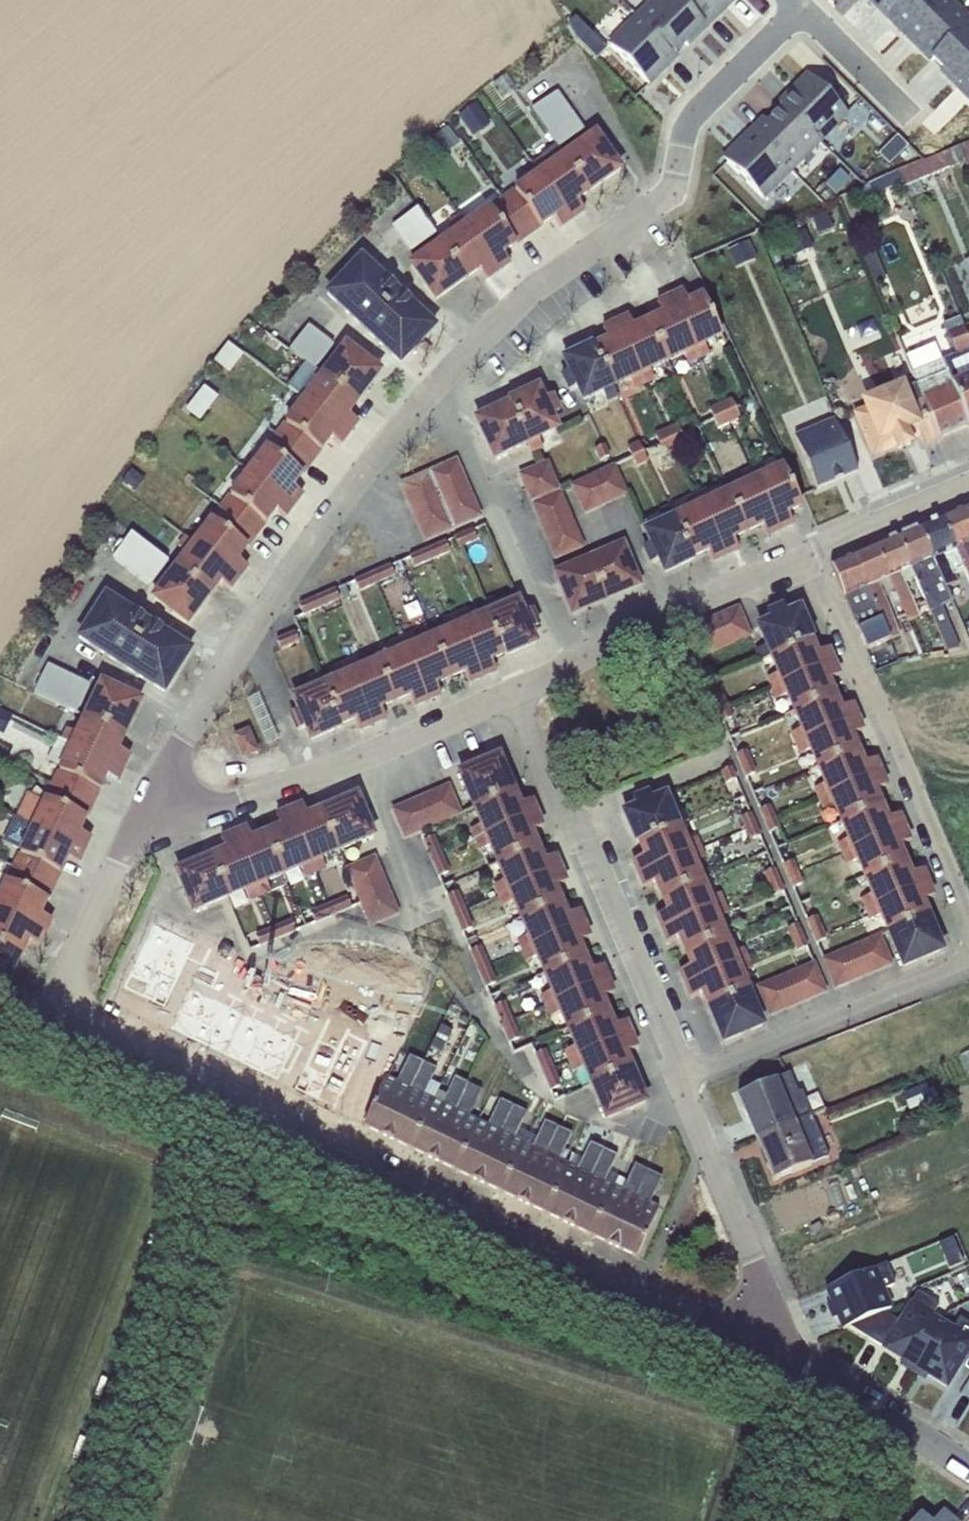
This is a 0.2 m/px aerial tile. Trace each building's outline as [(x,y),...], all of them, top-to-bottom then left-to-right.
[(673,53),(684,43),(687,46),(705,28),(677,0),(655,0),(638,17),(673,53)] [(705,28),(718,15),(714,12),(726,0),(677,0),(705,28)] [(718,15),(719,16),(734,1),(734,0),(726,0),(714,12),(718,15)] [(874,7),(900,34),(935,0),(881,0),(874,7)] [(900,34),(927,61),(968,19),(968,16),(953,0),(935,0),(900,34)] [(673,53),(638,17),(609,45),(648,84),(677,56),(673,53)] [(927,61),(955,89),(968,75),(968,19),(927,61)] [(783,107),(818,142),(847,113),(808,74),(779,103),(783,107)] [(955,89),(968,104),(968,75),(955,89)] [(558,91),(531,110),(558,148),(585,130),(558,91)] [(477,103),(458,117),(472,137),(491,124),(477,103)] [(752,131),(791,170),(818,142),(783,107),(767,122),(764,119),(752,131)] [(442,131),(429,140),(441,157),(460,143),(448,127),(447,128),(445,124),(440,128),(442,131)] [(742,147),(727,163),(762,198),(791,170),(752,131),(739,144),(742,147)] [(572,147),(599,185),(620,170),(594,132),(572,147)] [(892,141),(903,151),(908,147),(897,136),(892,141)] [(903,151),(892,141),(878,155),(889,166),(903,151)] [(965,162),(968,173),(968,143),(959,148),(965,162)] [(742,147),(739,144),(723,159),(727,163),(742,147)] [(538,171),(572,219),(584,210),(577,200),(599,185),(572,147),(548,164),(542,156),(532,163),(538,171)] [(943,154),(950,169),(965,162),(959,148),(943,154)] [(929,160),(935,175),(950,169),(943,154),(929,160)] [(899,173),(903,183),(910,199),(924,194),(918,182),(935,175),(929,160),(899,173)] [(840,170),(825,185),(837,196),(851,180),(840,170)] [(501,197),(528,235),(553,217),(560,227),(572,219),(538,171),(501,197)] [(903,183),(899,173),(864,187),(861,189),(865,199),(903,183)] [(464,223),(498,271),(509,263),(502,252),(528,235),(501,197),(464,223)] [(417,208),(391,227),(410,253),(436,235),(417,208)] [(439,240),(466,278),(478,269),(485,280),(498,271),(464,223),(459,215),(449,222),(454,230),(439,240)] [(804,229),(786,238),(794,255),(812,246),(804,229)] [(466,278),(439,240),(408,262),(435,300),(466,278)] [(750,241),(726,251),(734,270),(757,261),(750,241)] [(380,311),(417,345),(434,327),(359,256),(342,275),(362,293),(380,311)] [(362,293),(342,275),(324,293),(350,317),(363,329),(376,341),(400,364),(417,345),(380,311),(362,293)] [(670,298),(699,360),(709,355),(706,346),(723,338),(703,296),(689,303),(683,292),(670,298)] [(648,322),(667,364),(685,356),(689,365),(699,360),(670,298),(657,304),(662,315),(648,322)] [(616,324),(645,385),(655,381),(651,372),(667,364),(648,322),(634,329),(629,317),(616,324)] [(940,437),(968,425),(968,340),(960,318),(942,325),(956,355),(942,361),(912,373),(917,384),(940,437)] [(594,347),(614,389),(631,381),(635,390),(645,385),(616,324),(603,330),(607,341),(594,347)] [(309,325),(289,350),(314,370),(335,344),(309,325)] [(227,342),(213,363),(230,375),(245,354),(227,342)] [(320,374),(357,402),(380,372),(343,344),(320,374)] [(614,389),(594,347),(593,345),(563,359),(569,371),(559,376),(567,393),(574,390),(582,404),(604,394),(607,404),(619,399),(614,389)] [(912,373),(942,361),(935,345),(906,357),(912,373)] [(309,388),(319,375),(307,366),(297,379),(302,383),(309,388)] [(302,398),(349,433),(357,421),(347,413),(357,402),(320,374),(319,375),(309,388),(302,383),(295,392),(302,398)] [(940,437),(917,384),(906,388),(904,382),(859,401),(862,408),(855,412),(874,454),(897,445),(898,448),(910,443),(908,440),(919,435),(923,444),(940,437)] [(204,388),(186,412),(201,423),(219,399),(204,388)] [(509,404),(529,446),(533,454),(544,449),(540,440),(561,430),(554,415),(558,413),(551,396),(543,400),(537,388),(508,402),(509,404)] [(275,434),(311,462),(330,437),(340,445),(349,433),(302,398),(275,434)] [(720,404),(725,414),(736,409),(732,399),(720,404)] [(529,446),(509,404),(475,420),(495,462),(529,446)] [(725,414),(720,404),(708,409),(713,419),(725,414)] [(725,414),(729,424),(741,418),(736,409),(725,414)] [(725,414),(713,419),(718,429),(729,424),(725,414)] [(835,418),(794,435),(817,489),(857,472),(835,418)] [(666,429),(670,439),(681,434),(677,424),(666,429)] [(670,439),(666,429),(654,435),(659,444),(670,439)] [(247,470),(293,506),(302,493),(292,487),(311,462),(275,434),(247,470)] [(670,439),(675,449),(686,444),(681,434),(670,439)] [(670,439),(659,444),(664,455),(675,449),(670,439)] [(631,456),(643,451),(639,442),(627,447),(631,456)] [(643,451),(631,456),(637,468),(648,462),(643,451)] [(456,460),(400,484),(426,542),(481,518),(456,460)] [(530,503),(561,490),(549,460),(518,473),(530,503)] [(750,468),(779,530),(792,524),(787,512),(802,505),(783,464),(765,473),(761,463),(750,468)] [(613,465),(569,485),(584,515),(629,494),(613,465)] [(727,490),(747,531),(761,524),(766,536),(779,530),(750,468),(740,473),(744,482),(727,490)] [(131,469),(121,482),(135,492),(145,479),(131,469)] [(219,506),(256,534),(274,509),(285,517),(293,506),(247,470),(219,506)] [(696,494),(725,555),(738,549),(733,538),(747,531),(727,490),(711,498),(706,489),(696,494)] [(561,490),(530,503),(555,561),(585,547),(561,490)] [(673,515),(693,556),(706,550),(712,561),(725,555),(696,494),(686,499),(690,507),(673,515)] [(192,542),(238,578),(246,566),(236,559),(256,534),(219,506),(192,542)] [(965,571),(968,580),(968,506),(941,517),(965,571)] [(693,556),(673,515),(669,507),(658,511),(662,520),(641,530),(648,546),(640,549),(649,566),(659,561),(664,573),(694,559),(693,556)] [(919,527),(946,588),(959,583),(955,575),(965,571),(941,517),(919,527)] [(897,536),(912,570),(948,651),(960,649),(950,623),(942,606),(950,602),(952,601),(946,588),(919,527),(897,536)] [(473,530),(454,537),(459,549),(477,541),(473,530)] [(131,533),(111,559),(149,587),(168,562),(131,533)] [(874,546),(888,579),(907,622),(920,617),(901,574),(912,570),(897,536),(874,546)] [(174,566),(210,594),(219,582),(229,590),(238,578),(192,542),(185,537),(177,546),(185,552),(174,566)] [(428,548),(433,560),(450,552),(445,541),(428,548)] [(587,556),(605,598),(639,584),(622,542),(587,556)] [(851,556),(872,603),(879,618),(888,640),(901,636),(879,583),(888,579),(874,546),(851,556)] [(433,560),(428,548),(409,557),(415,568),(433,560)] [(605,598),(587,556),(554,570),(572,612),(605,598)] [(872,603),(851,556),(830,565),(854,622),(865,618),(861,608),(872,603)] [(372,573),(377,585),(378,584),(380,588),(385,585),(383,582),(395,576),(390,565),(372,573)] [(210,594),(174,566),(151,597),(187,624),(210,594)] [(377,585),(372,573),(355,581),(360,592),(377,585)] [(317,598),(321,608),(339,601),(334,590),(317,598)] [(90,615),(177,671),(190,650),(103,593),(90,615)] [(486,612),(504,654),(505,656),(536,643),(530,630),(538,627),(530,610),(526,611),(520,597),(498,607),(493,597),(482,602),(486,612)] [(321,608),(317,598),(299,605),(301,609),(304,616),(321,608)] [(942,606),(950,623),(957,620),(950,602),(942,606)] [(768,658),(810,640),(813,639),(800,609),(787,614),(784,606),(767,614),(770,621),(758,626),(766,646),(754,651),(759,662),(768,658)] [(738,607),(682,630),(694,660),(751,637),(738,607)] [(456,614),(482,677),(495,671),(491,659),(504,654),(486,612),(471,618),(467,609),(456,614)] [(432,635),(450,677),(464,670),(469,682),(482,677),(456,614),(444,620),(447,629),(432,635)] [(177,671),(90,615),(76,637),(164,692),(177,671)] [(865,618),(854,622),(866,650),(888,640),(879,618),(865,625),(863,620),(865,619),(865,618)] [(295,632),(276,640),(281,650),(300,644),(295,632)] [(400,638),(427,700),(440,695),(435,683),(450,677),(432,635),(416,642),(412,633),(400,638)] [(377,659),(395,701),(409,695),(414,706),(427,700),(400,638),(388,644),(392,652),(377,659)] [(810,640),(768,658),(775,675),(766,679),(770,689),(834,662),(828,649),(816,654),(810,640)] [(345,662),(372,724),(385,719),(380,707),(395,701),(377,659),(361,666),(357,657),(345,662)] [(321,683),(340,725),(354,719),(359,730),(372,724),(345,662),(333,667),(337,676),(321,683)] [(834,662),(770,689),(775,700),(784,696),(791,712),(834,695),(827,681),(839,676),(834,662)] [(48,664),(34,693),(77,713),(90,684),(48,664)] [(340,725),(321,683),(317,673),(307,678),(311,688),(289,697),(296,712),(288,715),(295,733),(306,728),(311,740),(341,727),(340,725)] [(83,715),(124,735),(140,701),(99,682),(83,715)] [(246,701),(265,746),(278,740),(258,695),(246,701)] [(717,711),(728,706),(723,695),(712,699),(717,711)] [(834,695),(791,712),(798,730),(790,734),(794,744),(857,718),(851,704),(839,710),(834,695)] [(728,706),(717,711),(722,722),(733,718),(728,706)] [(4,735),(12,718),(0,713),(0,734),(4,735)] [(60,739),(123,768),(129,754),(117,749),(124,735),(83,715),(75,732),(66,728),(60,739)] [(857,718),(794,744),(799,755),(807,751),(815,768),(857,750),(851,735),(863,731),(857,718)] [(248,730),(234,736),(243,757),(257,751),(248,730)] [(50,784),(92,804),(105,775),(117,781),(123,768),(60,739),(58,738),(47,761),(59,767),(50,784)] [(857,750),(815,768),(822,785),(812,789),(817,799),(881,773),(875,759),(863,764),(857,750)] [(474,808),(513,791),(499,756),(459,773),(474,808)] [(752,762),(741,767),(745,778),(756,773),(752,762)] [(881,773),(817,799),(822,810),(831,807),(838,823),(881,805),(874,791),(886,786),(881,773)] [(17,818),(84,850),(90,837),(78,832),(92,804),(50,784),(42,803),(27,796),(17,818)] [(449,786),(392,810),(405,840),(461,815),(449,786)] [(639,842),(682,824),(690,820),(685,809),(677,812),(668,791),(652,798),(649,790),(631,797),(636,807),(624,813),(636,843),(639,842)] [(513,791),(474,808),(471,809),(478,826),(469,830),(474,841),(537,814),(531,800),(519,805),(513,791)] [(322,811),(340,853),(374,839),(356,796),(322,811)] [(289,811),(316,873),(327,869),(323,861),(340,853),(322,811),(308,816),(303,805),(289,811)] [(881,805),(838,823),(845,840),(837,844),(841,854),(904,828),(898,815),(886,820),(881,805)] [(764,822),(775,817),(770,806),(759,811),(764,822)] [(831,807),(822,810),(817,813),(824,829),(838,823),(831,807)] [(266,834),(284,877),(288,885),(305,878),(316,873),(289,811),(276,816),(281,828),(266,834)] [(537,814),(474,841),(478,851),(487,847),(495,864),(537,846),(530,832),(542,827),(537,814)] [(745,829),(756,825),(751,814),(740,818),(745,829)] [(12,866),(53,886),(66,858),(78,863),(84,850),(17,818),(14,817),(2,843),(19,851),(12,866)] [(775,817),(764,822),(768,833),(780,829),(775,817)] [(682,824),(639,842),(645,856),(633,861),(638,874),(701,848),(697,837),(689,841),(682,824)] [(756,825),(745,829),(750,841),(761,836),(756,825)] [(233,834),(260,897),(271,893),(267,884),(284,877),(266,834),(252,840),(247,828),(233,834)] [(904,828),(841,854),(845,865),(854,862),(862,879),(904,860),(898,846),(910,841),(904,828)] [(211,857),(229,900),(246,893),(250,902),(260,897),(233,834),(220,840),(225,851),(211,857)] [(430,859),(442,854),(434,836),(423,841),(430,859)] [(537,846),(495,864),(502,882),(493,885),(497,895),(560,869),(554,856),(543,861),(537,846)] [(701,848),(638,874),(644,888),(657,882),(662,898),(705,880),(697,862),(706,859),(701,848)] [(442,854),(430,859),(438,877),(450,872),(442,854)] [(376,855),(344,868),(370,928),(400,915),(376,855)] [(229,900),(211,857),(176,872),(194,914),(229,900)] [(904,860),(862,879),(869,895),(860,899),(865,909),(928,883),(922,870),(910,875),(904,860)] [(787,877),(798,872),(794,861),(782,866),(787,877)] [(45,933),(51,919),(39,914),(53,886),(12,866),(0,891),(0,911),(45,933)] [(560,869),(497,895),(502,906),(511,903),(518,920),(560,902),(554,887),(566,882),(560,869)] [(768,884),(779,880),(774,869),(764,873),(768,884)] [(798,872),(787,877),(792,889),(803,884),(798,872)] [(705,880),(662,898),(668,911),(656,916),(662,929),(724,903),(720,893),(712,896),(705,880)] [(779,880),(768,884),(773,896),(784,891),(779,880)] [(928,883),(865,909),(870,920),(878,917),(885,934),(888,933),(928,916),(921,901),(933,897),(928,883)] [(453,914),(465,909),(458,892),(446,897),(453,914)] [(246,893),(229,900),(233,911),(251,904),(250,902),(246,893)] [(329,904),(335,916),(352,909),(347,897),(329,904)] [(560,902),(518,920),(525,937),(517,940),(521,951),(584,924),(578,911),(566,916),(560,902)] [(724,903),(662,929),(668,943),(680,937),(685,953),(728,935),(721,917),(729,913),(724,903)] [(335,916),(329,904),(311,912),(316,924),(335,916)] [(465,909),(453,914),(462,933),(474,928),(465,909)] [(21,954),(27,940),(39,946),(45,933),(0,911),(0,945),(21,954)] [(810,932),(822,928),(817,916),(805,921),(810,932)] [(928,916),(888,933),(898,957),(921,947),(925,958),(942,950),(928,916)] [(273,928),(278,940),(297,932),(291,920),(273,928)] [(584,924),(521,951),(526,962),(535,958),(542,975),(584,957),(577,943),(589,938),(584,924)] [(792,940),(803,935),(798,924),(787,929),(792,940)] [(278,940),(273,928),(255,935),(261,947),(278,940)] [(822,928),(810,932),(815,944),(827,939),(822,928)] [(728,935),(685,953),(692,967),(680,971),(685,985),(748,959),(743,948),(735,951),(728,935)] [(803,935),(792,940),(797,952),(808,947),(803,935)] [(882,936),(821,959),(834,990),(894,965),(882,936)] [(138,1019),(173,944),(160,938),(148,964),(136,958),(114,1007),(125,1013),(138,1019)] [(173,944),(138,1019),(161,1030),(184,980),(175,976),(187,950),(173,944)] [(5,988),(21,954),(0,945),(0,986),(5,988)] [(477,969),(489,964),(482,947),(469,952),(477,969)] [(921,947),(898,957),(903,967),(925,958),(921,947)] [(184,980),(161,1030),(183,1041),(219,965),(221,961),(198,951),(184,980)] [(584,957),(542,975),(549,992),(541,996),(545,1006),(607,980),(601,966),(589,972),(584,957)] [(748,959),(685,985),(691,998),(702,993),(709,1008),(751,990),(744,972),(752,969),(748,959)] [(815,963),(756,988),(768,1018),(828,992),(815,963)] [(489,964),(477,969),(485,988),(497,983),(489,964)] [(219,965),(183,1041),(206,1052),(230,1001),(221,998),(234,972),(219,965)] [(230,1001),(206,1052),(228,1062),(264,987),(267,981),(244,971),(230,1001)] [(607,980),(545,1006),(549,1017),(558,1014),(565,1030),(608,1012),(600,998),(613,993),(607,980)] [(264,987),(228,1062),(251,1073),(278,1015),(271,1012),(279,994),(264,987)] [(751,990),(709,1008),(723,1042),(766,1024),(751,990)] [(278,1015),(251,1073),(274,1084),(309,1008),(296,1002),(288,1019),(278,1015)] [(501,1024),(512,1019),(505,1002),(493,1007),(501,1024)] [(309,1008),(274,1084),(296,1094),(319,1045),(310,1041),(323,1015),(309,1008)] [(608,1012),(565,1030),(573,1047),(564,1051),(568,1061),(631,1035),(625,1022),(613,1027),(608,1012)] [(319,1045),(296,1094),(319,1105),(349,1042),(350,1039),(336,1034),(343,1021),(335,1017),(332,1016),(319,1045)] [(512,1019),(501,1024),(508,1043),(521,1039),(512,1019)] [(441,1025),(431,1049),(441,1054),(452,1030),(441,1025)] [(349,1042),(319,1105),(341,1117),(378,1041),(364,1034),(358,1046),(349,1042)] [(631,1035),(568,1061),(572,1072),(582,1069),(588,1085),(631,1068),(625,1053),(636,1048),(631,1035)] [(378,1041),(341,1117),(364,1127),(389,1076),(394,1066),(384,1062),(391,1047),(378,1041)] [(542,1073),(554,1067),(546,1050),(534,1055),(542,1073)] [(958,1057),(967,1076),(968,1075),(968,1052),(958,1057)] [(389,1076),(364,1127),(388,1138),(423,1063),(410,1056),(398,1081),(389,1076)] [(423,1063),(388,1138),(410,1149),(439,1092),(441,1087),(430,1082),(437,1069),(423,1063)] [(554,1067),(542,1073),(550,1091),(562,1086),(554,1067)] [(631,1068),(588,1085),(603,1120),(646,1102),(631,1068)] [(756,1139),(811,1116),(801,1093),(797,1094),(789,1074),(738,1096),(756,1139)] [(439,1092),(410,1149),(433,1160),(469,1084),(454,1078),(447,1095),(439,1092)] [(469,1084),(433,1160),(455,1171),(479,1121),(470,1116),(482,1091),(469,1084)] [(925,1084),(902,1094),(910,1111),(933,1101),(925,1084)] [(479,1121),(455,1171),(478,1182),(514,1106),(500,1100),(488,1125),(479,1121)] [(514,1106),(478,1182),(501,1193),(525,1143),(515,1139),(527,1113),(514,1106)] [(811,1116),(756,1139),(773,1181),(829,1158),(811,1116)] [(525,1143),(501,1193),(523,1203),(559,1128),(545,1121),(533,1147),(525,1143)] [(559,1128),(523,1203),(546,1214),(574,1155),(565,1150),(573,1134),(559,1128)] [(574,1155),(546,1214),(567,1224),(603,1149),(590,1143),(582,1159),(574,1155)] [(603,1149),(567,1224),(591,1236),(620,1178),(610,1173),(618,1156),(603,1149)] [(620,1178),(591,1236),(613,1246),(649,1171),(635,1164),(627,1181),(620,1178)] [(649,1171),(613,1246),(638,1258),(659,1208),(649,1203),(662,1178),(649,1171)] [(958,1248),(942,1255),(949,1271),(964,1264),(958,1248)] [(849,1328),(884,1312),(893,1308),(885,1290),(895,1286),(886,1265),(825,1290),(831,1303),(827,1305),(833,1320),(837,1318),(843,1330),(849,1328)] [(884,1312),(849,1328),(902,1360),(900,1364),(913,1372),(944,1321),(934,1315),(940,1306),(917,1292),(910,1300),(898,1321),(884,1312)] [(913,1372),(925,1380),(928,1375),(947,1387),(965,1357),(968,1359),(968,1324),(959,1318),(954,1327),(944,1321),(913,1372)] [(942,1511),(934,1520),(953,1520),(942,1511)]
